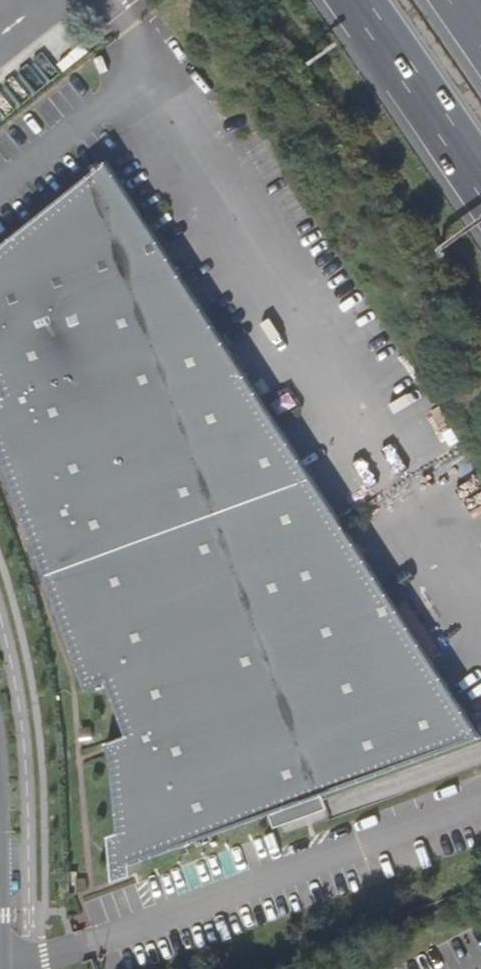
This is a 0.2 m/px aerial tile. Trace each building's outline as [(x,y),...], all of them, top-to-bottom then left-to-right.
[(127,867),(480,742),(480,720),(110,160),(0,247),(0,381),(5,396),(0,398),(0,453),(79,691),(100,684),(118,738),(97,745),(102,762),(127,867)]
